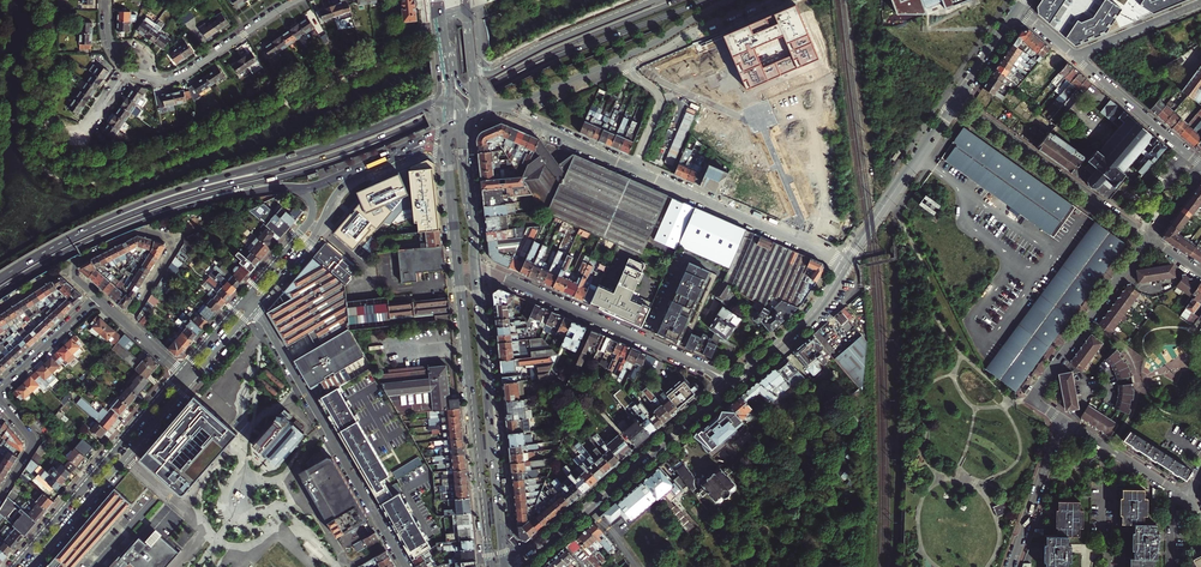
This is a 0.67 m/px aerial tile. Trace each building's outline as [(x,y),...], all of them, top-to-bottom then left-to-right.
[(417,20),(415,0),(402,0),(404,22),(417,20)] [(896,13),(927,13),(923,4),(932,0),(933,0),(891,0),(896,13)] [(1075,46),(1106,33),(1123,9),(1109,0),(1042,0),(1037,7),(1038,15),(1069,40),(1075,46)] [(1140,5),(1153,14),(1186,0),(1143,0),(1140,5)] [(334,16),(348,12),(346,6),(342,7),(341,3),(330,7),(334,16)] [(795,4),(701,44),(702,47),(724,37),(746,90),(819,59),(795,4)] [(323,20),(334,16),(330,7),(316,11),(320,23),(324,22),(323,20)] [(130,21),(136,21),(136,15),(131,14),(131,11),(118,11),(118,20),(130,21)] [(217,30),(228,23),(221,12),(216,16),(217,19),(212,22),(217,30)] [(305,33),(314,27),(308,17),(300,23),(298,23),(305,33)] [(117,30),(130,31),(130,21),(118,20),(117,20),(117,30)] [(137,30),(145,36),(152,27),(144,21),(137,30)] [(80,33),(92,33),(92,22),(80,22),(80,33)] [(207,38),(217,30),(212,22),(207,26),(205,24),(199,27),(207,38)] [(297,39),(305,33),(298,23),(291,29),(290,29),(297,39)] [(145,36),(154,42),(161,33),(163,30),(154,24),(152,27),(145,36)] [(288,45),(297,39),(290,29),(281,35),(288,45)] [(1023,39),(1024,40),(1031,32),(1029,29),(1021,31),(1013,44),(1017,47),(1019,44),(1023,39)] [(1026,44),(1028,46),(1036,36),(1031,32),(1024,40),(1020,45),(1018,48),(1021,50),(1026,44)] [(88,49),(91,49),(92,33),(80,33),(79,53),(88,53),(88,49)] [(163,49),(170,39),(161,33),(154,42),(155,43),(163,49)] [(279,51),(288,45),(281,35),(273,41),(279,51)] [(1028,55),(1041,40),(1036,36),(1028,46),(1023,51),(1028,55)] [(1034,57),(1037,54),(1045,44),(1041,40),(1028,55),(1032,57),(1033,58),(1034,57)] [(270,57),(279,51),(273,41),(272,42),(264,47),(270,57)] [(184,58),(193,52),(186,42),(181,45),(179,42),(175,45),(180,52),(184,58)] [(1027,56),(1028,55),(1023,51),(1021,50),(1018,48),(1017,47),(1013,44),(1009,49),(1024,60),(1030,64),(1034,67),(1037,64),(1031,59),(1027,56)] [(1033,58),(1038,62),(1050,48),(1045,44),(1037,54),(1038,55),(1036,58),(1034,57),(1033,58)] [(176,63),(184,58),(180,52),(175,45),(174,46),(176,49),(170,53),(176,63)] [(1023,62),(1024,60),(1009,49),(1006,54),(1025,67),(1027,69),(1029,66),(1023,62)] [(1172,69),(1191,57),(1188,51),(1178,57),(1168,63),(1172,69)] [(248,67),(257,61),(251,52),(242,58),(248,67)] [(1023,68),(1024,68),(1025,67),(1006,54),(1003,59),(1017,69),(1023,73),(1027,76),(1028,74),(1023,70),(1021,69),(1023,68)] [(238,73),(248,67),(242,58),(232,65),(238,73)] [(1022,75),(1022,76),(1015,71),(1017,69),(1003,59),(999,64),(1013,74),(1017,77),(1023,81),(1027,76),(1023,73),(1022,75)] [(1063,59),(1051,73),(1056,77),(1068,63),(1063,59)] [(1056,86),(1057,87),(1073,68),(1068,63),(1056,77),(1052,82),(1054,84),(1056,83),(1058,84),(1056,86)] [(102,80),(103,79),(109,71),(99,64),(93,73),(102,80)] [(1012,76),(1013,74),(999,64),(995,70),(1018,86),(1021,83),(1016,79),(1012,76)] [(1200,89),(1200,65),(1185,86),(1180,82),(1176,87),(1188,95),(1193,99),(1200,89)] [(211,85),(224,76),(218,67),(205,76),(211,85)] [(1057,87),(1063,91),(1079,72),(1073,68),(1057,87)] [(1015,90),(1018,86),(995,70),(991,75),(1010,88),(1015,90)] [(1073,90),(1076,88),(1077,88),(1086,78),(1079,72),(1063,91),(1059,95),(1065,100),(1068,96),(1067,95),(1071,89),(1073,90)] [(96,88),(102,80),(93,73),(86,81),(96,88)] [(1003,88),(1008,91),(1010,88),(991,75),(987,81),(999,89),(1000,86),(1001,85),(1004,86),(1003,88)] [(200,92),(211,85),(205,76),(193,84),(199,93),(200,92)] [(1079,93),(1081,95),(1091,83),(1086,78),(1077,88),(1060,108),(1064,111),(1079,93)] [(90,97),(96,88),(86,81),(80,90),(90,97)] [(997,92),(999,89),(987,81),(983,88),(1002,100),(1004,97),(997,92)] [(188,87),(189,90),(194,100),(201,95),(200,92),(199,93),(193,84),(188,87)] [(127,97),(137,104),(147,88),(140,87),(138,86),(135,89),(133,88),(127,97)] [(90,97),(80,90),(74,98),(84,105),(90,97)] [(186,102),(185,100),(193,98),(189,90),(183,91),(183,90),(173,92),(175,104),(186,102)] [(160,107),(175,104),(173,92),(157,96),(160,107)] [(1197,102),(1193,99),(1188,95),(1183,100),(1191,106),(1192,104),(1198,109),(1200,110),(1200,108),(1200,105),(1197,102)] [(1157,115),(1168,102),(1161,96),(1150,109),(1157,115)] [(1165,122),(1181,103),(1173,96),(1168,102),(1157,115),(1165,122)] [(121,106),(131,113),(137,104),(127,97),(121,105),(121,106)] [(78,114),(84,106),(84,105),(74,98),(68,107),(78,114)] [(1103,113),(1119,127),(1123,122),(1118,117),(1124,111),(1111,99),(1102,109),(1103,113)] [(1165,122),(1170,127),(1182,113),(1183,112),(1181,111),(1183,109),(1185,110),(1186,109),(1185,108),(1185,106),(1181,103),(1165,122)] [(586,135),(598,109),(599,107),(593,104),(580,133),(586,135)] [(115,114),(125,121),(131,113),(121,106),(115,114)] [(593,138),(603,115),(600,114),(602,110),(598,109),(586,135),(593,138)] [(1172,128),(1175,131),(1192,112),(1188,109),(1183,115),(1172,128)] [(1200,120),(1200,112),(1199,110),(1197,114),(1179,134),(1185,139),(1200,120)] [(1092,188),(1109,199),(1127,177),(1122,173),(1141,152),(1148,143),(1153,147),(1159,141),(1124,111),(1118,117),(1123,122),(1119,127),(1102,147),(1097,142),(1087,155),(1085,157),(1071,173),(1088,184),(1087,185),(1088,186),(1089,185),(1091,187),(1091,188),(1091,189),(1092,188)] [(1179,134),(1197,114),(1195,112),(1194,114),(1192,112),(1175,131),(1179,134)] [(605,144),(618,115),(614,113),(611,119),(609,118),(599,141),(605,144)] [(1170,127),(1172,128),(1183,115),(1182,113),(1170,127)] [(109,123),(119,130),(125,121),(115,114),(109,123)] [(599,141),(609,118),(603,115),(593,138),(599,141)] [(612,146),(624,118),(618,115),(605,144),(612,146)] [(620,150),(628,132),(623,130),(625,129),(629,119),(624,117),(624,118),(612,146),(620,150)] [(620,150),(629,154),(637,136),(631,134),(633,133),(639,120),(634,118),(628,132),(620,150)] [(1200,139),(1200,136),(1199,135),(1200,133),(1200,130),(1200,129),(1200,128),(1200,120),(1185,139),(1194,147),(1200,139)] [(113,138),(119,130),(109,123),(108,123),(103,131),(113,138)] [(499,143),(499,142),(507,125),(502,123),(483,131),(480,133),(478,137),(477,139),(477,140),(478,146),(499,143)] [(506,145),(513,128),(507,125),(499,142),(505,144),(504,147),(500,145),(503,150),(504,149),(505,149),(505,148),(504,148),(505,146),(506,147),(507,145),(506,145)] [(1072,204),(963,127),(942,158),(1050,235),(1072,204)] [(510,151),(519,130),(513,128),(506,145),(507,145),(506,147),(505,146),(504,148),(505,148),(509,150),(510,151)] [(514,158),(525,133),(519,130),(510,151),(509,153),(512,154),(510,160),(512,163),(514,158)] [(1085,157),(1076,150),(1073,153),(1052,137),(1054,134),(1050,132),(1036,147),(1071,173),(1085,157)] [(103,142),(106,139),(102,133),(98,136),(103,142)] [(520,160),(524,152),(531,136),(525,133),(514,158),(520,160)] [(1073,153),(1076,150),(1054,134),(1052,137),(1073,153)] [(526,168),(539,139),(531,136),(524,152),(527,153),(523,163),(522,166),(526,168)] [(642,255),(657,219),(664,203),(667,196),(573,154),(559,165),(548,150),(541,140),(539,139),(526,168),(523,176),(501,178),(481,181),(482,190),(526,185),(532,194),(544,212),(563,220),(571,224),(580,228),(590,232),(617,244),(642,255)] [(1087,155),(1097,142),(1092,139),(1082,151),(1087,155)] [(1141,176),(1167,147),(1159,141),(1153,147),(1148,143),(1141,152),(1146,156),(1141,162),(1144,165),(1135,175),(1131,180),(1134,182),(1140,175),(1141,176)] [(503,150),(500,145),(499,143),(478,146),(478,153),(503,150)] [(905,146),(902,144),(896,153),(899,155),(905,146)] [(681,177),(692,153),(694,147),(692,146),(691,149),(691,151),(690,152),(685,150),(675,174),(681,177)] [(479,162),(499,160),(498,154),(500,156),(503,155),(504,160),(507,159),(509,159),(504,151),(503,150),(478,153),(479,162)] [(1131,180),(1135,175),(1144,165),(1141,162),(1146,156),(1141,152),(1122,173),(1127,177),(1128,177),(1131,180)] [(687,180),(698,156),(692,153),(681,177),(687,180)] [(694,183),(701,166),(703,162),(703,161),(704,158),(698,156),(687,180),(694,183)] [(428,159),(411,167),(410,170),(415,221),(418,221),(420,232),(441,230),(434,167),(434,163),(428,159)] [(480,171),(500,169),(499,160),(479,162),(480,171)] [(700,185),(709,165),(711,161),(707,160),(705,163),(703,168),(701,166),(694,183),(700,185)] [(720,194),(729,173),(709,165),(700,185),(720,194)] [(481,181),(501,178),(500,173),(502,174),(511,174),(513,171),(513,168),(512,168),(512,170),(511,170),(511,168),(500,169),(480,171),(481,181)] [(357,192),(361,201),(354,209),(355,210),(352,213),(351,212),(334,233),(354,249),(370,230),(369,228),(372,224),(377,229),(392,211),(384,204),(408,194),(399,173),(385,180),(357,192)] [(1180,228),(1188,218),(1191,214),(1192,215),(1200,203),(1200,182),(1162,235),(1162,238),(1188,256),(1189,255),(1191,253),(1196,247),(1177,233),(1180,228)] [(508,203),(507,197),(532,194),(526,185),(482,190),(483,197),(484,206),(508,203)] [(920,192),(912,204),(930,217),(939,204),(920,192)] [(678,246),(681,240),(695,208),(686,204),(673,198),(655,240),(676,249),(678,246)] [(281,238),(291,226),(273,212),(263,203),(248,210),(264,223),(281,238)] [(506,214),(516,213),(515,203),(508,203),(484,206),(485,216),(506,214)] [(1075,207),(1072,204),(1050,235),(1054,238),(1075,207)] [(291,226),(293,223),(304,211),(299,207),(292,216),(282,207),(278,212),(275,210),(273,212),(291,226)] [(729,268),(735,255),(746,230),(734,225),(695,208),(681,240),(678,246),(729,268)] [(487,232),(508,229),(506,214),(485,216),(486,223),(487,232)] [(559,231),(566,234),(571,224),(563,220),(559,231)] [(1095,221),(986,368),(1015,391),(1125,243),(1095,221)] [(277,242),(281,238),(264,223),(261,227),(265,231),(259,239),(269,247),(273,242),(272,241),(274,239),(277,242)] [(524,235),(535,240),(540,229),(541,226),(527,227),(524,235)] [(523,237),(524,235),(527,227),(508,229),(487,232),(488,238),(494,238),(494,240),(523,237)] [(587,235),(589,236),(590,232),(580,228),(579,231),(583,233),(583,235),(585,236),(587,235)] [(426,247),(443,245),(441,230),(420,232),(418,232),(419,243),(405,245),(405,249),(426,247)] [(772,296),(780,278),(787,262),(786,261),(787,258),(791,250),(779,244),(746,230),(735,255),(729,268),(723,282),(732,287),(760,305),(763,307),(767,309),(769,304),(772,296)] [(143,248),(146,238),(138,236),(134,238),(139,247),(137,248),(138,252),(139,254),(139,255),(140,256),(141,255),(140,254),(142,252),(143,248)] [(197,247),(195,246),(196,244),(193,242),(188,237),(185,238),(184,243),(193,251),(197,247)] [(261,260),(271,249),(269,247),(259,239),(257,237),(247,248),(252,252),(261,260)] [(514,256),(523,237),(494,240),(494,238),(488,238),(489,254),(494,261),(501,264),(504,255),(509,257),(513,259),(514,256)] [(137,248),(139,247),(134,238),(128,241),(132,250),(131,251),(134,257),(136,256),(135,253),(138,252),(137,248)] [(150,250),(150,248),(152,240),(146,238),(143,248),(142,252),(140,254),(141,255),(143,254),(146,251),(149,249),(150,250)] [(162,253),(166,246),(165,243),(152,240),(150,248),(153,248),(154,247),(162,253)] [(135,258),(134,257),(131,251),(132,250),(128,241),(122,244),(126,253),(126,254),(128,258),(130,265),(135,261),(135,260),(136,260),(135,258)] [(520,273),(529,276),(537,258),(534,257),(540,243),(535,241),(531,249),(525,263),(520,273)] [(529,276),(536,280),(544,263),(546,259),(542,257),(549,243),(544,241),(537,258),(529,276)] [(192,260),(197,254),(193,251),(184,243),(180,250),(187,257),(192,260)] [(345,285),(358,270),(326,243),(313,257),(345,285)] [(122,261),(128,258),(126,254),(126,253),(122,244),(116,247),(120,256),(122,261)] [(417,272),(446,269),(444,253),(443,245),(426,247),(405,249),(398,250),(402,283),(418,281),(417,272)] [(1196,261),(1200,255),(1200,248),(1197,245),(1196,247),(1191,253),(1196,256),(1194,258),(1193,260),(1196,261)] [(124,268),(122,261),(120,256),(116,247),(109,251),(114,259),(114,260),(121,271),(122,270),(123,271),(123,272),(125,271),(123,269),(124,268)] [(159,258),(162,253),(154,247),(153,248),(150,248),(150,250),(149,249),(146,251),(148,254),(150,253),(159,258)] [(518,260),(525,263),(531,249),(529,248),(528,253),(523,250),(519,259),(518,260)] [(183,261),(187,257),(180,250),(177,255),(179,257),(178,257),(183,261)] [(256,266),(261,260),(252,252),(249,256),(248,255),(247,254),(246,252),(244,252),(242,250),(240,252),(256,266)] [(553,288),(567,256),(562,254),(563,252),(562,252),(558,250),(557,253),(544,283),(553,288)] [(787,262),(792,264),(798,253),(791,250),(787,258),(786,261),(787,262)] [(122,270),(121,271),(114,260),(114,259),(109,251),(103,254),(108,262),(109,262),(111,267),(112,268),(113,269),(119,275),(122,272),(123,271),(122,270)] [(536,280),(544,283),(557,253),(553,251),(548,261),(548,263),(548,264),(544,263),(536,280)] [(564,292),(572,273),(571,270),(568,269),(575,253),(570,251),(567,256),(553,288),(564,292)] [(251,272),(256,266),(240,252),(237,255),(243,260),(241,263),(243,265),(251,272)] [(155,264),(159,258),(150,253),(148,254),(144,255),(142,256),(144,257),(143,258),(145,259),(146,259),(155,264)] [(802,304),(817,282),(808,276),(804,273),(807,268),(804,267),(798,264),(802,255),(798,253),(792,264),(787,262),(780,278),(772,296),(782,301),(798,308),(800,306),(802,304)] [(112,268),(111,267),(109,262),(108,262),(103,254),(98,257),(102,265),(103,265),(106,267),(109,269),(110,268),(111,269),(112,268)] [(804,267),(807,268),(811,258),(802,255),(798,264),(804,267)] [(151,270),(155,264),(146,259),(145,259),(143,258),(141,257),(140,256),(136,260),(137,261),(143,265),(151,270)] [(509,268),(514,270),(518,260),(519,259),(514,256),(513,259),(509,268)] [(574,297),(588,264),(591,258),(585,256),(577,274),(573,272),(572,273),(564,292),(574,297)] [(103,265),(102,265),(98,257),(91,260),(96,269),(96,268),(97,268),(98,269),(101,268),(108,271),(110,270),(111,269),(110,268),(109,269),(106,267),(103,265)] [(183,263),(176,257),(172,263),(179,269),(183,263)] [(365,355),(350,330),(347,302),(345,285),(313,257),(284,291),(285,292),(292,297),(292,298),(268,312),(268,313),(287,346),(308,334),(318,349),(296,361),(312,389),(321,384),(326,392),(331,389),(332,390),(339,386),(352,379),(345,366),(365,355)] [(505,266),(509,268),(513,259),(509,257),(505,266)] [(614,291),(599,284),(595,293),(591,303),(600,307),(611,312),(610,313),(641,327),(652,303),(632,294),(645,265),(629,258),(614,291)] [(817,282),(825,271),(824,269),(823,263),(811,258),(807,268),(804,273),(808,276),(817,282)] [(89,277),(96,269),(91,260),(80,266),(79,269),(89,277)] [(520,273),(525,263),(518,260),(514,270),(520,273)] [(689,262),(656,334),(669,340),(674,342),(675,341),(696,351),(695,352),(711,358),(720,336),(715,333),(712,338),(707,336),(708,335),(703,333),(702,338),(692,333),(717,275),(689,262)] [(167,270),(174,276),(180,269),(179,269),(172,263),(167,270)] [(1166,279),(1169,274),(1174,267),(1174,264),(1171,264),(1169,263),(1158,278),(1160,280),(1166,279)] [(148,276),(151,270),(143,265),(141,267),(137,264),(134,267),(148,276)] [(590,290),(588,289),(593,277),(589,275),(593,266),(588,264),(574,297),(590,304),(591,303),(595,293),(590,290)] [(144,281),(148,276),(134,267),(130,265),(125,269),(126,270),(125,271),(126,272),(127,271),(130,273),(136,276),(144,281)] [(237,289),(242,283),(231,274),(222,266),(220,268),(216,265),(213,268),(237,289)] [(242,283),(251,272),(243,265),(240,268),(238,266),(236,266),(234,269),(234,271),(236,272),(235,274),(232,273),(231,274),(242,283)] [(232,295),(237,289),(213,268),(212,267),(210,269),(213,271),(211,273),(220,280),(218,283),(232,295)] [(1166,279),(1175,277),(1174,267),(1169,274),(1166,279)] [(89,277),(93,281),(101,273),(106,272),(108,271),(101,268),(98,269),(97,268),(96,268),(96,269),(89,277)] [(166,285),(174,276),(167,270),(161,281),(166,285)] [(141,287),(144,281),(136,276),(130,273),(127,271),(126,272),(125,271),(123,272),(124,272),(125,273),(129,277),(130,279),(132,281),(132,282),(141,287)] [(106,277),(106,278),(109,275),(106,272),(101,273),(93,281),(98,286),(106,277)] [(227,301),(232,295),(218,283),(209,275),(206,272),(201,278),(204,281),(227,301)] [(218,283),(220,280),(211,273),(209,275),(218,283)] [(1177,287),(1184,292),(1191,282),(1190,279),(1187,277),(1186,274),(1183,275),(1183,278),(1177,287)] [(103,290),(112,281),(114,279),(109,275),(106,278),(106,277),(98,286),(103,290)] [(59,290),(67,282),(62,277),(58,277),(52,281),(58,289),(59,290)] [(127,287),(137,293),(141,287),(132,282),(132,281),(130,279),(129,277),(127,280),(125,284),(128,285),(127,287)] [(108,295),(116,286),(116,285),(118,283),(119,282),(115,278),(114,279),(112,281),(103,290),(108,295)] [(1191,297),(1193,293),(1199,285),(1193,282),(1193,279),(1190,279),(1191,282),(1184,292),(1191,297)] [(59,290),(58,289),(52,281),(47,285),(52,293),(53,293),(55,295),(58,293),(59,290)] [(163,294),(169,288),(166,285),(161,281),(156,288),(163,294)] [(222,306),(227,301),(204,281),(199,286),(210,296),(213,298),(222,306)] [(63,294),(64,294),(71,286),(67,282),(59,290),(63,294)] [(721,286),(729,291),(732,287),(723,282),(721,286)] [(113,299),(121,291),(123,287),(118,283),(116,285),(116,286),(108,295),(113,299)] [(1127,292),(1136,299),(1141,292),(1132,286),(1132,283),(1128,283),(1129,286),(1126,290),(1127,292)] [(1197,301),(1200,295),(1200,283),(1199,285),(1193,293),(1191,297),(1187,302),(1190,304),(1187,308),(1189,310),(1190,308),(1191,309),(1197,301)] [(113,299),(118,304),(128,291),(127,290),(128,289),(126,288),(127,287),(128,285),(125,284),(123,287),(121,291),(113,299)] [(47,296),(52,293),(47,285),(41,288),(47,297),(47,296)] [(60,299),(67,299),(76,290),(71,286),(64,294),(63,294),(59,297),(58,298),(59,300),(60,299)] [(723,300),(724,298),(729,291),(721,286),(715,295),(723,300)] [(123,308),(127,308),(137,293),(127,287),(126,288),(128,289),(127,290),(128,291),(118,304),(123,308)] [(47,296),(47,297),(41,288),(36,292),(45,306),(46,305),(47,307),(48,306),(52,303),(47,296)] [(504,301),(504,300),(510,293),(500,288),(493,292),(494,304),(501,303),(501,301),(504,301)] [(75,305),(82,299),(82,295),(76,290),(67,299),(68,299),(75,305)] [(1122,299),(1131,306),(1136,299),(1127,292),(1126,290),(1123,290),(1124,293),(1121,296),(1122,299)] [(723,306),(725,307),(732,296),(729,291),(724,298),(723,300),(722,301),(722,303),(722,304),(723,306)] [(46,305),(45,306),(36,292),(30,296),(41,312),(42,310),(47,307),(46,305)] [(513,311),(512,312),(511,303),(514,297),(518,299),(519,297),(510,293),(504,300),(504,301),(501,301),(501,303),(494,304),(496,319),(513,317),(513,315),(514,315),(513,311)] [(155,304),(159,300),(152,294),(149,298),(155,304)] [(1197,301),(1191,309),(1190,308),(1189,310),(1193,313),(1194,314),(1200,305),(1200,304),(1200,303),(1200,302),(1200,295),(1197,301)] [(37,314),(41,312),(30,296),(24,300),(32,311),(34,314),(35,314),(36,315),(37,314)] [(204,303),(207,305),(213,298),(210,296),(204,303)] [(1117,306),(1126,313),(1131,306),(1122,299),(1121,296),(1119,297),(1119,299),(1116,303),(1117,306)] [(350,330),(451,319),(451,318),(449,298),(405,302),(405,303),(389,305),(388,297),(368,299),(347,302),(350,330)] [(70,310),(75,305),(68,299),(67,299),(60,299),(59,300),(58,298),(57,299),(58,301),(60,302),(63,303),(70,310)] [(216,313),(222,306),(213,298),(207,305),(216,313)] [(65,314),(70,310),(63,303),(60,302),(58,301),(57,299),(55,300),(52,303),(55,305),(58,307),(65,314)] [(27,315),(32,311),(24,300),(19,303),(27,315)] [(148,313),(149,314),(154,306),(148,300),(143,309),(148,313)] [(524,310),(531,313),(535,304),(529,301),(524,310)] [(792,313),(798,308),(782,301),(774,308),(784,320),(792,313)] [(30,320),(27,315),(19,303),(13,307),(21,319),(24,323),(25,322),(26,323),(27,322),(30,320)] [(61,319),(65,314),(58,307),(55,305),(52,303),(48,306),(47,307),(48,308),(49,307),(61,319)] [(1121,319),(1126,313),(1117,306),(1116,303),(1114,303),(1114,306),(1111,310),(1111,312),(1121,319)] [(535,325),(533,324),(541,307),(535,304),(531,313),(527,323),(527,327),(528,331),(530,331),(533,325),(535,326),(535,325)] [(200,315),(208,322),(216,313),(207,305),(200,315)] [(720,336),(726,340),(741,318),(725,307),(723,306),(709,327),(710,329),(715,333),(720,336)] [(770,331),(784,320),(774,308),(771,306),(769,311),(767,309),(763,307),(760,313),(759,312),(758,312),(757,312),(756,312),(755,311),(751,308),(747,314),(753,317),(752,318),(757,321),(760,321),(761,320),(770,331)] [(19,320),(21,319),(13,307),(8,311),(16,323),(19,320)] [(56,323),(61,319),(49,307),(48,308),(47,307),(42,310),(45,313),(56,323)] [(540,324),(547,309),(541,307),(533,324),(535,325),(535,326),(533,325),(530,331),(534,331),(538,323),(540,324)] [(848,333),(855,327),(845,316),(849,312),(844,308),(834,317),(848,333)] [(138,321),(139,322),(148,313),(143,309),(137,317),(138,321)] [(545,328),(546,324),(552,312),(547,309),(540,324),(539,326),(545,328)] [(1107,319),(1116,326),(1121,319),(1111,312),(1111,310),(1109,310),(1109,312),(1106,316),(1107,319)] [(17,324),(16,323),(8,311),(2,314),(10,327),(13,325),(16,329),(14,330),(15,332),(20,328),(17,324)] [(203,329),(208,322),(200,315),(197,317),(194,315),(190,311),(187,315),(203,329)] [(1181,316),(1188,321),(1191,316),(1185,311),(1181,316)] [(546,324),(552,327),(558,314),(552,312),(546,324)] [(51,328),(56,323),(45,313),(41,318),(51,328)] [(139,322),(143,326),(151,316),(149,314),(148,313),(139,322)] [(1188,321),(1194,326),(1200,317),(1194,314),(1193,313),(1191,316),(1188,321)] [(13,331),(10,327),(2,314),(0,316),(0,324),(4,330),(9,336),(11,335),(15,332),(14,330),(13,331)] [(552,327),(559,330),(564,317),(558,314),(552,327)] [(198,335),(203,329),(187,315),(183,321),(198,335)] [(101,333),(108,325),(97,316),(91,323),(94,326),(90,330),(97,337),(101,333)] [(193,340),(198,335),(183,321),(179,318),(175,321),(170,316),(168,318),(183,331),(193,340)] [(1102,326),(1111,333),(1116,326),(1107,319),(1106,316),(1104,316),(1104,319),(1101,323),(1102,326)] [(527,323),(525,321),(524,322),(524,321),(520,321),(520,319),(518,320),(517,317),(513,317),(496,319),(497,327),(515,325),(527,323)] [(566,337),(573,321),(564,317),(559,330),(558,331),(563,334),(562,336),(566,337)] [(46,332),(51,328),(41,318),(36,322),(46,332)] [(42,337),(46,332),(36,322),(33,320),(32,319),(30,320),(31,322),(34,325),(32,327),(32,328),(42,337)] [(576,350),(582,338),(586,327),(573,321),(566,337),(563,343),(576,350)] [(116,345),(122,337),(108,325),(101,333),(108,340),(109,339),(116,345)] [(517,328),(516,329),(515,325),(497,327),(498,335),(528,331),(527,327),(517,328)] [(31,347),(35,342),(26,333),(21,327),(20,328),(15,332),(16,333),(17,332),(22,337),(31,347)] [(582,338),(587,340),(592,330),(586,327),(582,338)] [(35,342),(42,337),(32,328),(26,333),(35,342)] [(591,353),(594,347),(600,334),(592,330),(587,340),(584,347),(577,364),(582,366),(587,353),(586,353),(587,351),(591,353)] [(172,335),(186,348),(193,340),(183,331),(179,335),(177,333),(175,335),(173,333),(170,331),(169,332),(172,335)] [(519,340),(518,337),(530,336),(530,339),(536,338),(535,331),(534,331),(530,331),(528,331),(498,335),(498,342),(519,340)] [(819,341),(823,338),(817,331),(813,334),(819,341)] [(140,373),(147,379),(159,364),(148,355),(138,366),(133,361),(136,358),(128,351),(135,343),(125,334),(122,337),(116,345),(112,349),(140,373)] [(603,358),(608,345),(611,339),(600,334),(594,347),(598,349),(596,355),(591,353),(588,361),(599,366),(599,365),(601,366),(602,364),(601,363),(603,358)] [(824,356),(829,352),(822,345),(819,341),(813,334),(804,342),(808,347),(818,358),(823,364),(827,361),(827,360),(824,356)] [(822,345),(827,341),(830,338),(827,334),(826,335),(823,338),(819,341),(822,345)] [(80,347),(79,346),(83,343),(76,335),(65,345),(73,354),(80,347)] [(180,355),(186,348),(172,335),(171,336),(172,338),(170,340),(173,343),(168,348),(176,355),(180,355)] [(862,390),(864,374),(866,357),(868,347),(868,341),(862,335),(834,359),(862,390)] [(1088,342),(1099,350),(1104,343),(1094,335),(1091,336),(1088,340),(1086,340),(1086,343),(1088,342)] [(26,351),(31,347),(22,337),(17,341),(19,344),(26,351)] [(500,356),(520,354),(520,351),(531,350),(531,357),(558,354),(542,338),(536,338),(530,339),(531,346),(529,346),(519,347),(499,349),(500,356)] [(519,347),(519,345),(529,344),(529,346),(531,346),(530,339),(519,340),(498,342),(499,349),(519,347)] [(606,369),(611,358),(617,345),(618,342),(611,339),(608,345),(603,358),(601,363),(602,364),(606,369)] [(830,354),(835,350),(827,341),(822,345),(829,352),(830,354)] [(615,368),(621,354),(625,345),(618,342),(617,345),(611,358),(613,359),(608,370),(610,371),(613,372),(615,368)] [(823,364),(818,358),(808,347),(804,342),(794,351),(807,367),(812,373),(813,374),(820,368),(820,367),(823,364)] [(1084,349),(1094,356),(1099,350),(1088,342),(1086,343),(1083,346),(1081,346),(1081,349),(1084,349)] [(16,360),(7,349),(3,344),(0,346),(0,350),(12,364),(16,360)] [(21,355),(26,351),(19,344),(14,348),(21,355)] [(16,360),(21,355),(14,348),(13,347),(11,345),(7,349),(16,360)] [(76,357),(73,354),(65,345),(55,354),(62,362),(65,359),(69,363),(76,357)] [(622,363),(624,364),(628,356),(632,348),(625,345),(621,354),(615,368),(613,372),(617,374),(622,363)] [(627,368),(632,370),(637,358),(640,352),(632,348),(628,356),(624,364),(622,370),(617,382),(620,385),(622,379),(623,379),(627,371),(626,370),(626,369),(627,368)] [(1089,363),(1094,356),(1084,349),(1081,349),(1080,351),(1078,353),(1076,353),(1076,356),(1079,355),(1089,363)] [(1110,363),(1111,365),(1124,357),(1122,354),(1119,351),(1117,349),(1107,359),(1110,363)] [(12,364),(0,350),(0,360),(7,369),(12,364)] [(635,381),(637,376),(642,366),(642,364),(647,355),(640,352),(637,358),(632,370),(631,373),(632,374),(631,376),(632,378),(633,378),(632,380),(635,381)] [(60,366),(59,365),(62,362),(55,354),(45,364),(53,373),(60,366)] [(550,371),(558,354),(531,357),(521,358),(500,360),(502,372),(520,370),(522,368),(525,367),(527,365),(537,364),(539,379),(547,378),(550,371)] [(642,364),(647,366),(651,357),(647,355),(642,364)] [(1071,364),(1074,365),(1082,372),(1089,363),(1079,355),(1076,356),(1074,359),(1071,360),(1071,364)] [(652,368),(654,364),(656,359),(651,357),(647,366),(652,368)] [(793,387),(804,377),(798,370),(787,357),(775,367),(778,370),(786,379),(791,385),(793,387)] [(1115,372),(1128,366),(1127,363),(1126,360),(1124,357),(1111,365),(1113,367),(1115,372)] [(59,379),(57,377),(53,373),(45,364),(35,374),(42,381),(46,386),(50,383),(52,386),(59,379)] [(459,398),(450,399),(448,378),(447,365),(429,367),(429,369),(376,375),(377,376),(387,394),(399,414),(427,411),(439,410),(449,409),(460,408),(459,398)] [(1118,379),(1132,376),(1131,373),(1130,369),(1128,366),(1115,372),(1118,379)] [(786,390),(791,385),(786,379),(778,370),(775,367),(770,371),(758,381),(761,384),(772,392),(780,398),(782,399),(789,393),(786,390)] [(264,372),(266,373),(280,386),(282,388),(284,388),(285,386),(285,384),(283,382),(269,370),(268,369),(265,369),(264,370),(264,372)] [(557,391),(563,379),(554,375),(554,373),(550,371),(547,378),(557,391)] [(574,385),(580,380),(573,372),(567,385),(571,390),(575,387),(574,385)] [(1065,408),(1066,411),(1079,409),(1076,392),(1072,372),(1061,374),(1059,374),(1059,377),(1058,379),(1059,380),(1059,382),(1060,384),(1061,385),(1062,393),(1064,401),(1064,402),(1064,404),(1064,406),(1064,407),(1065,408)] [(128,387),(138,395),(150,381),(147,379),(140,373),(128,387)] [(39,385),(38,384),(42,381),(35,374),(24,383),(32,392),(39,385)] [(523,381),(531,380),(531,376),(529,377),(529,378),(527,378),(527,377),(522,378),(522,376),(521,374),(502,376),(503,383),(519,381),(523,381)] [(258,379),(259,381),(273,394),(275,396),(277,396),(278,394),(278,392),(276,390),(263,378),(261,376),(259,376),(257,378),(258,379)] [(696,391),(699,389),(699,386),(696,383),(693,382),(691,384),(684,376),(681,379),(687,387),(695,396),(698,393),(696,391)] [(687,403),(695,396),(687,387),(681,379),(673,386),(687,403)] [(505,401),(521,399),(519,381),(503,383),(505,401)] [(672,416),(679,410),(665,393),(655,381),(650,385),(660,395),(661,394),(662,396),(657,399),(663,406),(672,416)] [(758,381),(741,396),(747,402),(759,391),(762,395),(773,403),(775,400),(778,402),(780,398),(772,392),(761,384),(758,381)] [(25,398),(32,392),(24,383),(14,393),(21,400),(24,397),(25,398)] [(1119,389),(1119,391),(1119,392),(1134,393),(1134,387),(1133,384),(1133,383),(1123,384),(1119,384),(1119,386),(1119,389)] [(664,423),(672,416),(663,406),(657,399),(651,392),(645,385),(644,387),(645,389),(642,391),(651,401),(652,401),(653,400),(654,402),(649,406),(652,409),(664,423)] [(391,475),(364,429),(339,386),(332,390),(318,398),(318,399),(324,395),(327,400),(321,404),(324,409),(379,504),(392,496),(382,480),(391,475)] [(679,410),(687,403),(673,386),(665,393),(679,410)] [(120,398),(129,405),(138,395),(128,387),(119,397),(120,398)] [(1132,403),(1133,401),(1133,398),(1133,395),(1134,393),(1119,392),(1119,394),(1118,397),(1118,399),(1132,403)] [(321,404),(327,400),(324,395),(318,399),(321,404)] [(217,456),(238,434),(216,415),(194,396),(141,459),(180,493),(182,494),(184,494),(185,493),(217,456)] [(747,415),(746,414),(752,409),(747,402),(741,396),(730,405),(742,420),(747,415)] [(112,425),(111,424),(117,418),(109,411),(104,408),(100,413),(82,398),(77,404),(97,421),(108,430),(112,425)] [(120,415),(121,415),(129,405),(120,398),(115,404),(113,402),(110,406),(112,408),(109,411),(117,418),(120,415)] [(526,410),(528,410),(528,407),(531,406),(531,398),(525,399),(521,399),(505,401),(507,420),(523,418),(526,418),(526,410)] [(1129,412),(1130,410),(1131,406),(1132,404),(1132,403),(1118,399),(1117,401),(1117,403),(1116,406),(1118,408),(1126,411),(1129,412)] [(657,429),(664,423),(652,409),(649,412),(641,402),(639,404),(637,405),(645,414),(653,424),(657,429)] [(651,434),(657,429),(653,424),(645,414),(637,405),(635,403),(632,406),(642,418),(639,420),(651,434)] [(708,453),(727,436),(744,422),(742,420),(730,405),(718,415),(694,436),(702,443),(701,445),(703,448),(703,449),(708,453)] [(1088,422),(1090,422),(1096,411),(1088,406),(1081,417),(1081,421),(1084,420),(1088,422)] [(448,417),(461,416),(460,408),(449,409),(439,410),(427,411),(427,415),(430,414),(430,416),(441,415),(442,418),(448,417)] [(1095,427),(1097,426),(1104,416),(1096,411),(1090,422),(1088,422),(1088,425),(1091,424),(1095,427)] [(60,420),(63,416),(58,412),(55,415),(60,420)] [(636,446),(651,434),(639,420),(631,412),(627,415),(627,417),(629,419),(626,422),(625,420),(622,420),(618,423),(618,425),(636,446)] [(276,465),(305,433),(282,413),(278,418),(253,445),(272,461),(276,465)] [(854,427),(856,425),(858,417),(855,414),(848,420),(854,427)] [(31,422),(33,425),(40,419),(37,416),(31,422)] [(450,424),(462,423),(461,416),(448,417),(442,418),(431,419),(429,419),(429,422),(431,422),(431,423),(442,422),(443,425),(450,424)] [(1101,431),(1104,431),(1110,420),(1104,416),(1097,426),(1095,427),(1095,429),(1098,429),(1101,431)] [(508,433),(525,432),(523,418),(507,420),(508,433)] [(33,425),(36,429),(43,423),(40,419),(33,425)] [(849,432),(854,427),(848,420),(843,425),(849,432)] [(1112,434),(1115,429),(1117,425),(1110,420),(1104,431),(1101,431),(1102,434),(1105,433),(1108,435),(1112,435),(1112,434)] [(3,437),(10,426),(6,421),(2,428),(0,430),(0,436),(2,438),(3,437)] [(101,438),(108,430),(97,421),(90,429),(94,432),(93,434),(96,436),(97,435),(101,438)] [(713,459),(728,446),(749,428),(745,423),(744,422),(727,436),(708,453),(713,459)] [(36,429),(40,433),(46,426),(43,423),(36,429)] [(452,432),(463,431),(462,423),(450,424),(443,425),(431,426),(432,431),(443,430),(443,433),(452,432)] [(842,438),(849,432),(843,425),(835,431),(842,438)] [(4,448),(4,446),(14,431),(10,426),(3,437),(5,438),(1,446),(2,447),(4,448)] [(728,450),(732,455),(753,437),(756,435),(753,433),(749,428),(728,446),(713,459),(715,461),(716,460),(718,459),(719,459),(721,459),(723,460),(725,461),(730,457),(726,452),(728,450)] [(1192,470),(1183,465),(1162,452),(1129,430),(1122,440),(1132,446),(1131,447),(1137,450),(1149,457),(1149,458),(1154,462),(1155,461),(1171,471),(1171,472),(1177,476),(1177,475),(1186,480),(1192,470)] [(10,449),(11,448),(18,436),(14,431),(4,446),(4,448),(8,450),(9,451),(11,452),(12,451),(10,449)] [(453,439),(464,438),(463,431),(452,432),(443,433),(432,434),(433,438),(444,437),(444,440),(453,439)] [(839,441),(842,438),(835,431),(831,435),(838,441),(839,441)] [(509,446),(533,444),(531,434),(525,435),(525,432),(508,433),(509,446)] [(613,466),(620,460),(606,445),(603,441),(597,433),(593,437),(599,445),(600,444),(602,446),(598,449),(613,466)] [(620,460),(633,450),(623,439),(619,434),(615,437),(613,435),(610,435),(608,437),(608,440),(609,442),(606,445),(620,460)] [(24,447),(24,443),(18,436),(11,448),(10,449),(12,451),(11,452),(13,453),(16,448),(22,451),(24,447)] [(453,447),(464,446),(464,438),(453,439),(444,440),(433,441),(430,442),(431,446),(445,445),(445,448),(453,447)] [(800,438),(795,445),(805,452),(810,446),(800,438)] [(75,448),(85,456),(93,447),(83,439),(75,448)] [(48,452),(52,447),(45,441),(40,446),(48,452)] [(593,449),(596,447),(592,441),(589,444),(592,448),(591,449),(598,458),(600,457),(593,449)] [(842,451),(846,446),(839,441),(838,441),(838,442),(836,444),(835,446),(842,451)] [(510,454),(528,452),(528,449),(539,448),(538,446),(541,446),(541,447),(547,446),(547,443),(533,444),(509,446),(510,454)] [(36,452),(43,457),(48,452),(40,446),(40,445),(36,452)] [(605,473),(595,461),(587,452),(581,445),(579,446),(580,448),(578,449),(585,457),(586,457),(588,458),(583,462),(598,479),(605,473)] [(454,455),(465,454),(464,446),(453,447),(445,448),(434,449),(434,454),(445,453),(446,455),(454,455)] [(13,453),(11,452),(9,451),(8,450),(4,448),(2,447),(0,450),(0,453),(15,462),(18,457),(13,453)] [(605,473),(613,466),(598,449),(596,447),(593,449),(600,457),(598,458),(595,461),(605,473)] [(84,458),(85,456),(75,448),(72,452),(67,457),(71,460),(78,466),(79,467),(85,459),(84,458)] [(511,463),(529,461),(529,457),(545,456),(544,451),(528,452),(510,454),(511,463)] [(32,458),(38,463),(43,457),(36,452),(32,458)] [(590,486),(598,479),(583,462),(578,457),(574,452),(571,455),(574,459),(573,459),(578,465),(580,465),(576,469),(590,486)] [(15,462),(0,453),(0,461),(11,468),(15,462)] [(673,466),(680,460),(674,453),(668,459),(673,466)] [(455,462),(466,461),(465,454),(454,455),(446,455),(433,457),(433,460),(435,459),(435,461),(446,460),(447,463),(455,462)] [(364,513),(334,461),(332,457),(328,456),(322,459),(322,460),(300,472),(300,474),(333,531),(336,537),(339,535),(340,537),(338,539),(345,549),(353,545),(375,532),(368,521),(367,519),(368,519),(364,513)] [(58,489),(62,484),(49,472),(38,463),(32,458),(28,464),(35,470),(36,469),(40,471),(41,470),(44,473),(44,475),(46,477),(48,477),(51,479),(49,482),(58,489)] [(529,470),(531,470),(530,465),(532,465),(532,466),(545,465),(545,459),(529,461),(511,463),(512,472),(529,470)] [(72,473),(78,466),(71,460),(65,467),(72,473)] [(693,474),(694,473),(687,466),(684,463),(682,461),(680,460),(673,466),(680,474),(688,485),(693,490),(697,487),(695,485),(694,483),(694,482),(695,480),(696,477),(693,474)] [(11,468),(0,461),(0,469),(8,473),(11,468)] [(454,470),(467,469),(466,461),(455,462),(447,463),(435,464),(436,469),(447,468),(448,471),(454,470)] [(67,478),(72,473),(65,467),(61,463),(60,464),(58,464),(56,466),(56,469),(67,478)] [(583,492),(590,486),(576,469),(571,472),(571,471),(567,465),(566,466),(563,469),(570,477),(582,491),(583,492)] [(671,490),(676,495),(688,485),(680,474),(673,481),(660,465),(642,481),(650,489),(652,492),(657,498),(659,500),(671,490)] [(62,484),(67,478),(56,469),(54,467),(49,472),(62,484)] [(734,490),(736,489),(736,485),(737,485),(728,473),(727,474),(720,467),(702,483),(708,490),(707,491),(717,502),(718,501),(721,502),(723,500),(724,496),(727,496),(730,494),(731,490),(734,490)] [(456,477),(468,476),(467,469),(454,470),(448,471),(444,471),(444,474),(439,475),(440,479),(450,478),(456,477)] [(536,478),(540,478),(540,475),(537,475),(537,474),(529,474),(529,470),(512,472),(513,480),(536,478)] [(26,484),(29,480),(22,474),(19,478),(26,484)] [(457,485),(468,483),(468,480),(468,476),(456,477),(450,478),(440,479),(440,483),(435,484),(435,487),(443,486),(457,485)] [(583,492),(582,491),(570,477),(562,484),(557,478),(554,480),(552,478),(550,479),(551,481),(554,484),(570,503),(583,492)] [(529,485),(528,483),(536,482),(536,478),(513,480),(513,487),(529,485)] [(564,508),(570,503),(554,484),(551,481),(548,484),(557,494),(555,496),(564,508)] [(632,519),(643,510),(657,498),(652,492),(650,489),(642,481),(633,488),(604,513),(611,522),(621,514),(626,519),(630,516),(632,519)] [(18,495),(23,489),(16,483),(12,490),(18,495)] [(457,492),(469,490),(468,483),(457,485),(443,486),(444,493),(449,492),(457,492)] [(559,512),(564,508),(555,496),(550,491),(549,492),(548,491),(549,490),(545,485),(545,484),(543,488),(552,498),(549,500),(559,512)] [(529,492),(529,489),(538,488),(538,486),(536,486),(536,485),(529,485),(513,487),(514,494),(529,492)] [(105,534),(111,528),(132,504),(115,488),(94,513),(76,534),(48,566),(75,566),(105,534)] [(1156,560),(1156,551),(1158,551),(1158,533),(1155,533),(1155,525),(1142,524),(1142,516),(1146,516),(1146,499),(1143,499),(1144,490),(1122,489),(1121,498),(1120,498),(1120,516),(1121,516),(1121,524),(1134,525),(1134,533),(1132,533),(1132,558),(1130,558),(1129,566),(1153,566),(1153,560),(1156,560)] [(15,502),(19,496),(18,495),(12,490),(8,496),(15,502)] [(457,499),(470,497),(469,490),(457,492),(449,492),(449,495),(444,496),(438,497),(438,494),(436,494),(437,501),(449,500),(457,499)] [(530,496),(533,496),(540,495),(541,491),(542,491),(529,492),(514,494),(515,501),(530,499),(530,496)] [(554,516),(559,512),(549,500),(541,491),(540,495),(547,503),(547,502),(549,505),(547,507),(554,516)] [(47,510),(54,502),(43,492),(41,495),(41,496),(37,501),(38,503),(47,510)] [(430,549),(431,548),(399,492),(392,496),(379,504),(412,560),(421,554),(430,549)] [(1071,556),(1072,546),(1072,538),(1068,538),(1069,530),(1080,531),(1081,522),(1084,522),(1085,508),(1085,504),(1081,504),(1082,496),(1066,495),(1060,495),(1060,503),(1058,503),(1057,520),(1059,520),(1058,528),(1047,528),(1047,536),(1045,536),(1045,543),(1045,554),(1046,554),(1046,560),(1046,563),(1048,563),(1048,566),(1071,566),(1071,564),(1067,564),(1067,556),(1071,556)] [(38,521),(26,512),(15,502),(8,496),(0,509),(0,513),(5,517),(17,527),(26,535),(38,521)] [(459,514),(471,512),(471,505),(470,497),(457,499),(449,500),(450,509),(442,510),(442,509),(438,509),(439,517),(453,515),(459,514)] [(536,505),(537,502),(538,500),(536,501),(536,498),(533,499),(530,499),(515,501),(516,507),(536,505)] [(25,501),(42,516),(47,510),(38,503),(37,504),(34,502),(33,504),(30,501),(29,502),(25,499),(24,500),(25,501)] [(549,521),(554,516),(547,507),(540,500),(538,501),(538,500),(537,502),(542,508),(542,507),(544,510),(542,512),(549,521)] [(38,521),(42,516),(25,501),(23,504),(26,506),(24,507),(27,510),(26,512),(38,521)] [(1004,502),(995,505),(999,515),(1008,511),(1004,502)] [(516,514),(528,513),(528,509),(531,509),(531,510),(532,510),(532,511),(533,511),(536,505),(516,507),(516,514)] [(544,525),(549,521),(542,512),(536,505),(533,511),(534,512),(535,510),(536,512),(534,514),(544,525)] [(464,540),(474,539),(473,530),(471,512),(459,514),(453,515),(455,533),(446,534),(447,542),(456,541),(464,540)] [(530,520),(533,512),(531,512),(528,513),(516,514),(517,521),(530,520)] [(538,530),(544,525),(534,514),(533,512),(530,520),(538,530)] [(526,540),(532,535),(538,530),(530,520),(517,521),(518,525),(519,538),(526,540)] [(604,537),(606,535),(595,521),(588,527),(603,545),(605,547),(612,556),(616,553),(612,549),(613,548),(604,537)] [(20,542),(26,535),(17,527),(14,531),(8,526),(5,529),(20,542)] [(597,550),(603,545),(588,527),(579,535),(605,565),(608,562),(608,561),(600,551),(599,551),(598,552),(597,550)] [(14,549),(20,542),(5,529),(2,533),(8,538),(5,541),(14,549)] [(358,552),(365,547),(362,543),(365,541),(366,543),(365,544),(366,545),(365,545),(366,547),(379,539),(375,532),(353,545),(358,552)] [(120,566),(122,566),(167,566),(179,553),(157,533),(147,544),(140,537),(136,541),(134,539),(121,553),(120,552),(113,559),(115,561),(110,566),(109,566),(119,566),(120,566)] [(605,565),(579,535),(572,540),(588,558),(584,561),(589,566),(606,566),(605,565)] [(14,549),(5,541),(1,538),(0,539),(0,547),(9,555),(14,549)] [(461,550),(475,548),(474,539),(464,540),(456,541),(456,545),(444,546),(444,548),(438,548),(438,552),(455,550),(461,550)] [(584,561),(569,543),(565,546),(579,562),(582,566),(589,566),(584,561)] [(416,566),(425,560),(433,556),(435,554),(438,552),(438,548),(437,545),(436,545),(431,548),(430,549),(431,551),(422,556),(421,554),(412,560),(416,566)] [(579,562),(565,546),(558,552),(571,566),(575,566),(574,566),(579,562)] [(9,555),(0,547),(0,557),(4,561),(9,555)] [(464,561),(476,560),(475,548),(461,550),(455,550),(456,558),(450,558),(450,563),(464,561)] [(383,560),(389,556),(386,550),(360,566),(361,566),(366,566),(374,562),(375,564),(383,560)] [(1189,558),(1188,561),(1191,566),(1200,566),(1200,551),(1189,558)] [(558,552),(551,558),(558,566),(571,566),(558,552)] [(438,560),(435,554),(433,556),(425,560),(416,566),(417,566),(426,566),(438,560)] [(387,566),(393,562),(389,556),(383,560),(375,564),(374,565),(376,566),(385,566),(387,566)] [(551,558),(544,564),(547,566),(558,566),(551,558)]
